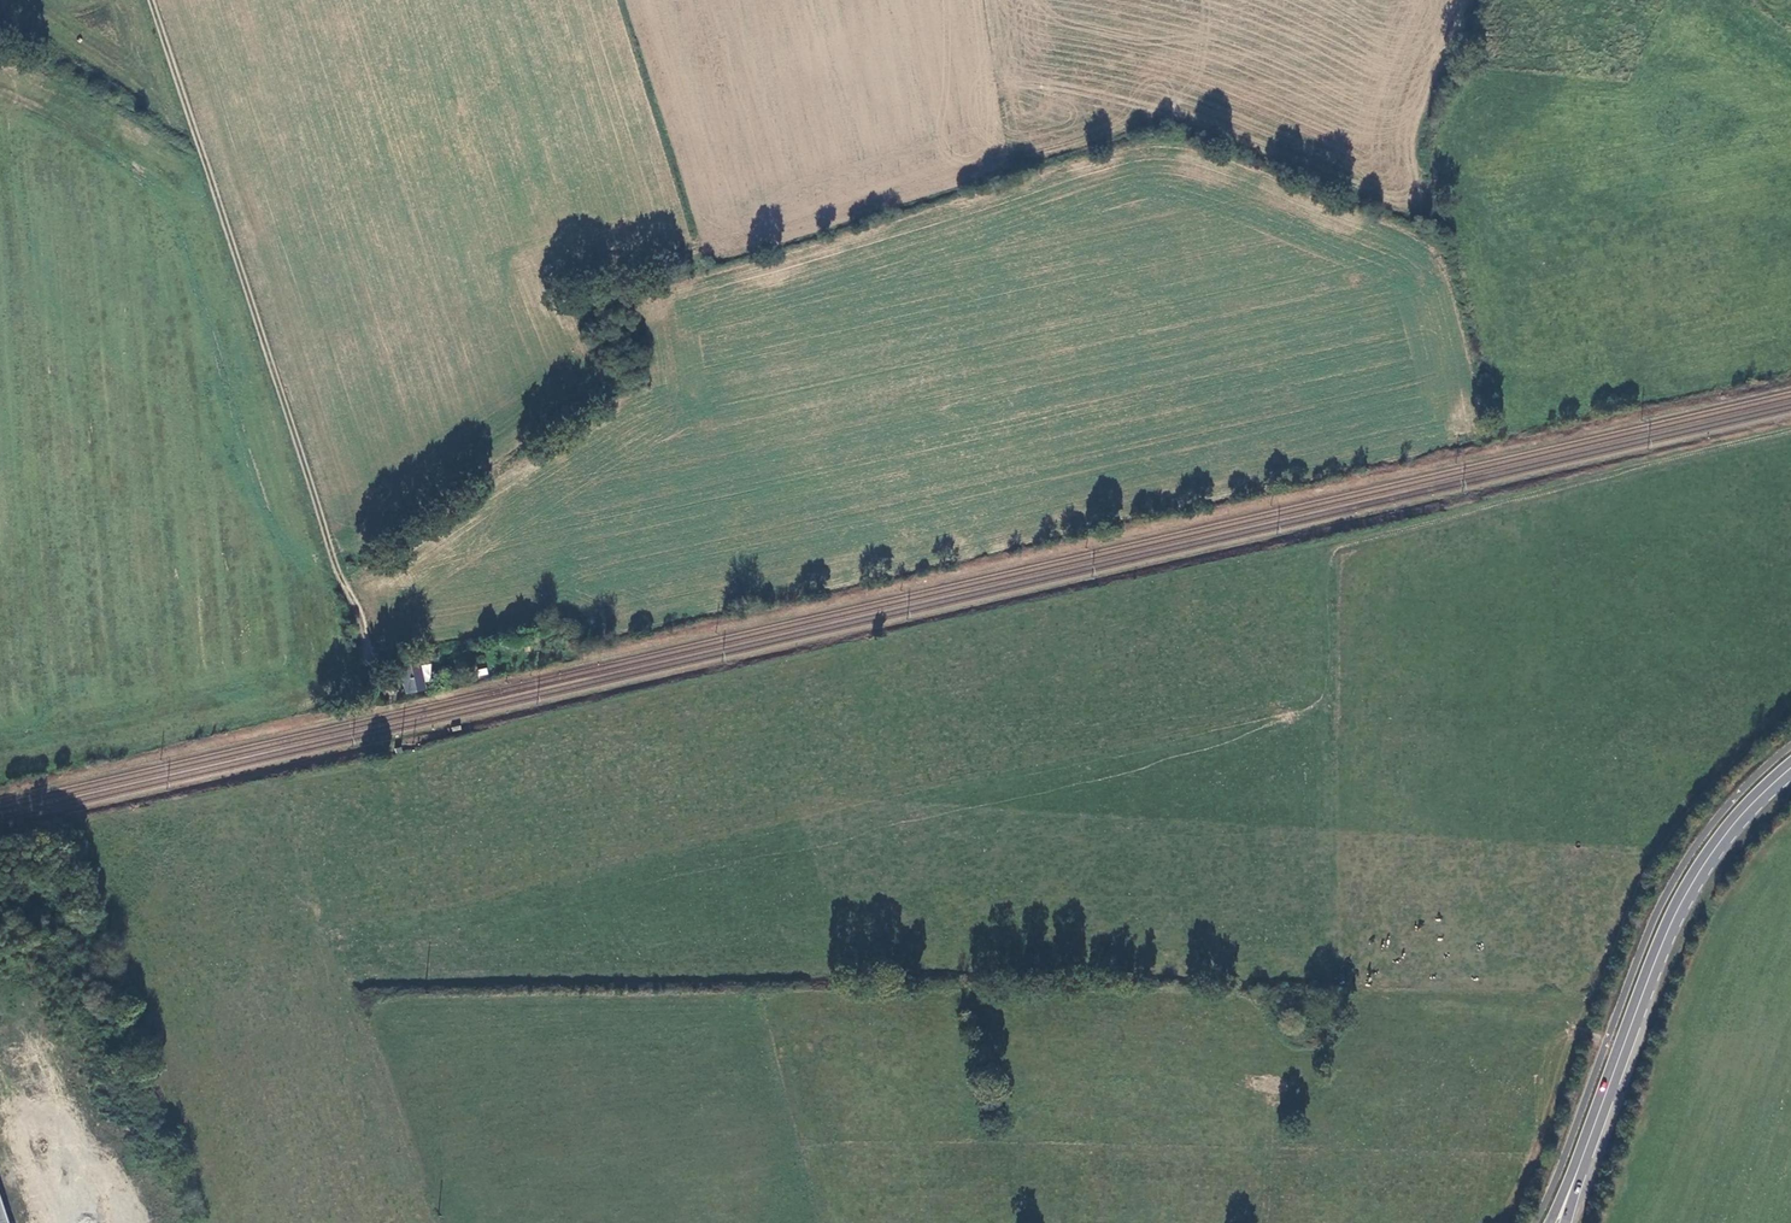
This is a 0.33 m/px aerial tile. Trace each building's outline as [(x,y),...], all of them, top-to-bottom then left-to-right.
[(399,665),(404,692),(421,688),(414,661),(399,665)]
